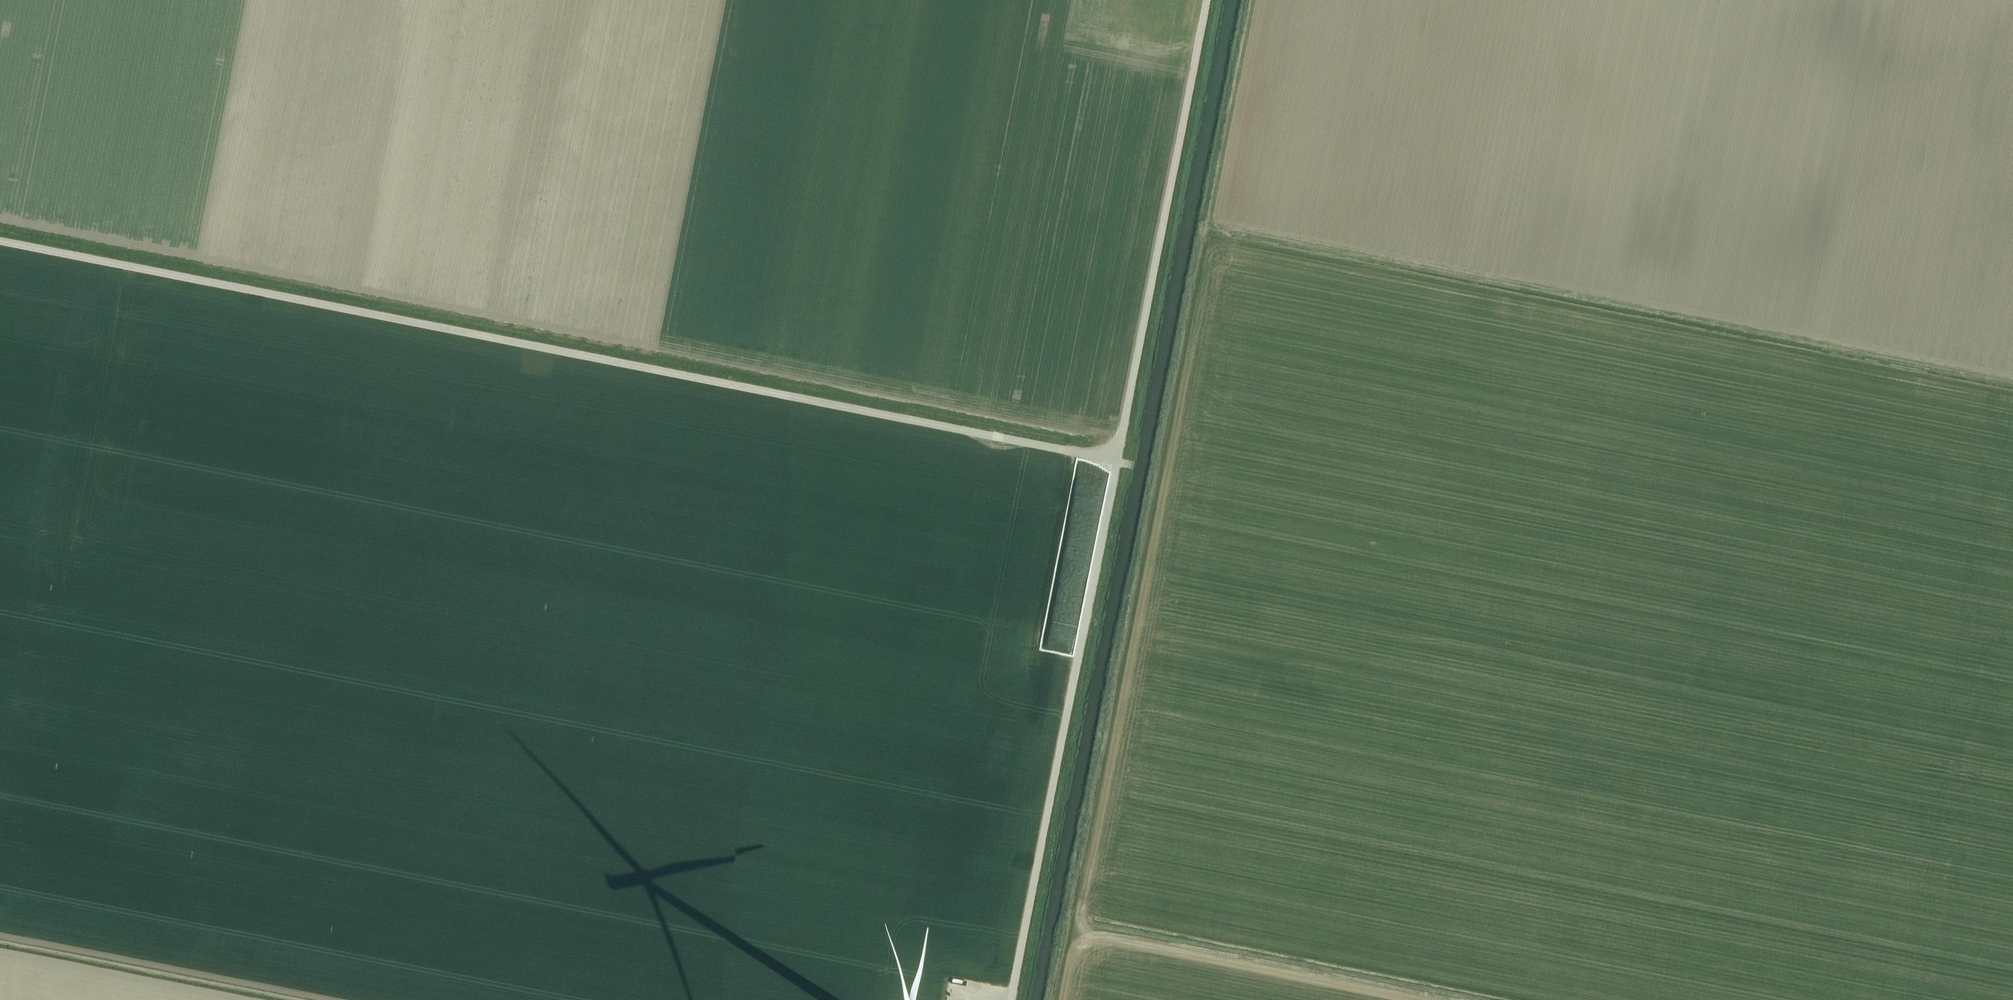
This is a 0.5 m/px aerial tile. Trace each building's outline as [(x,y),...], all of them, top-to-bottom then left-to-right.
[(250,289),(253,284),(247,280),(244,285),(250,289)]
